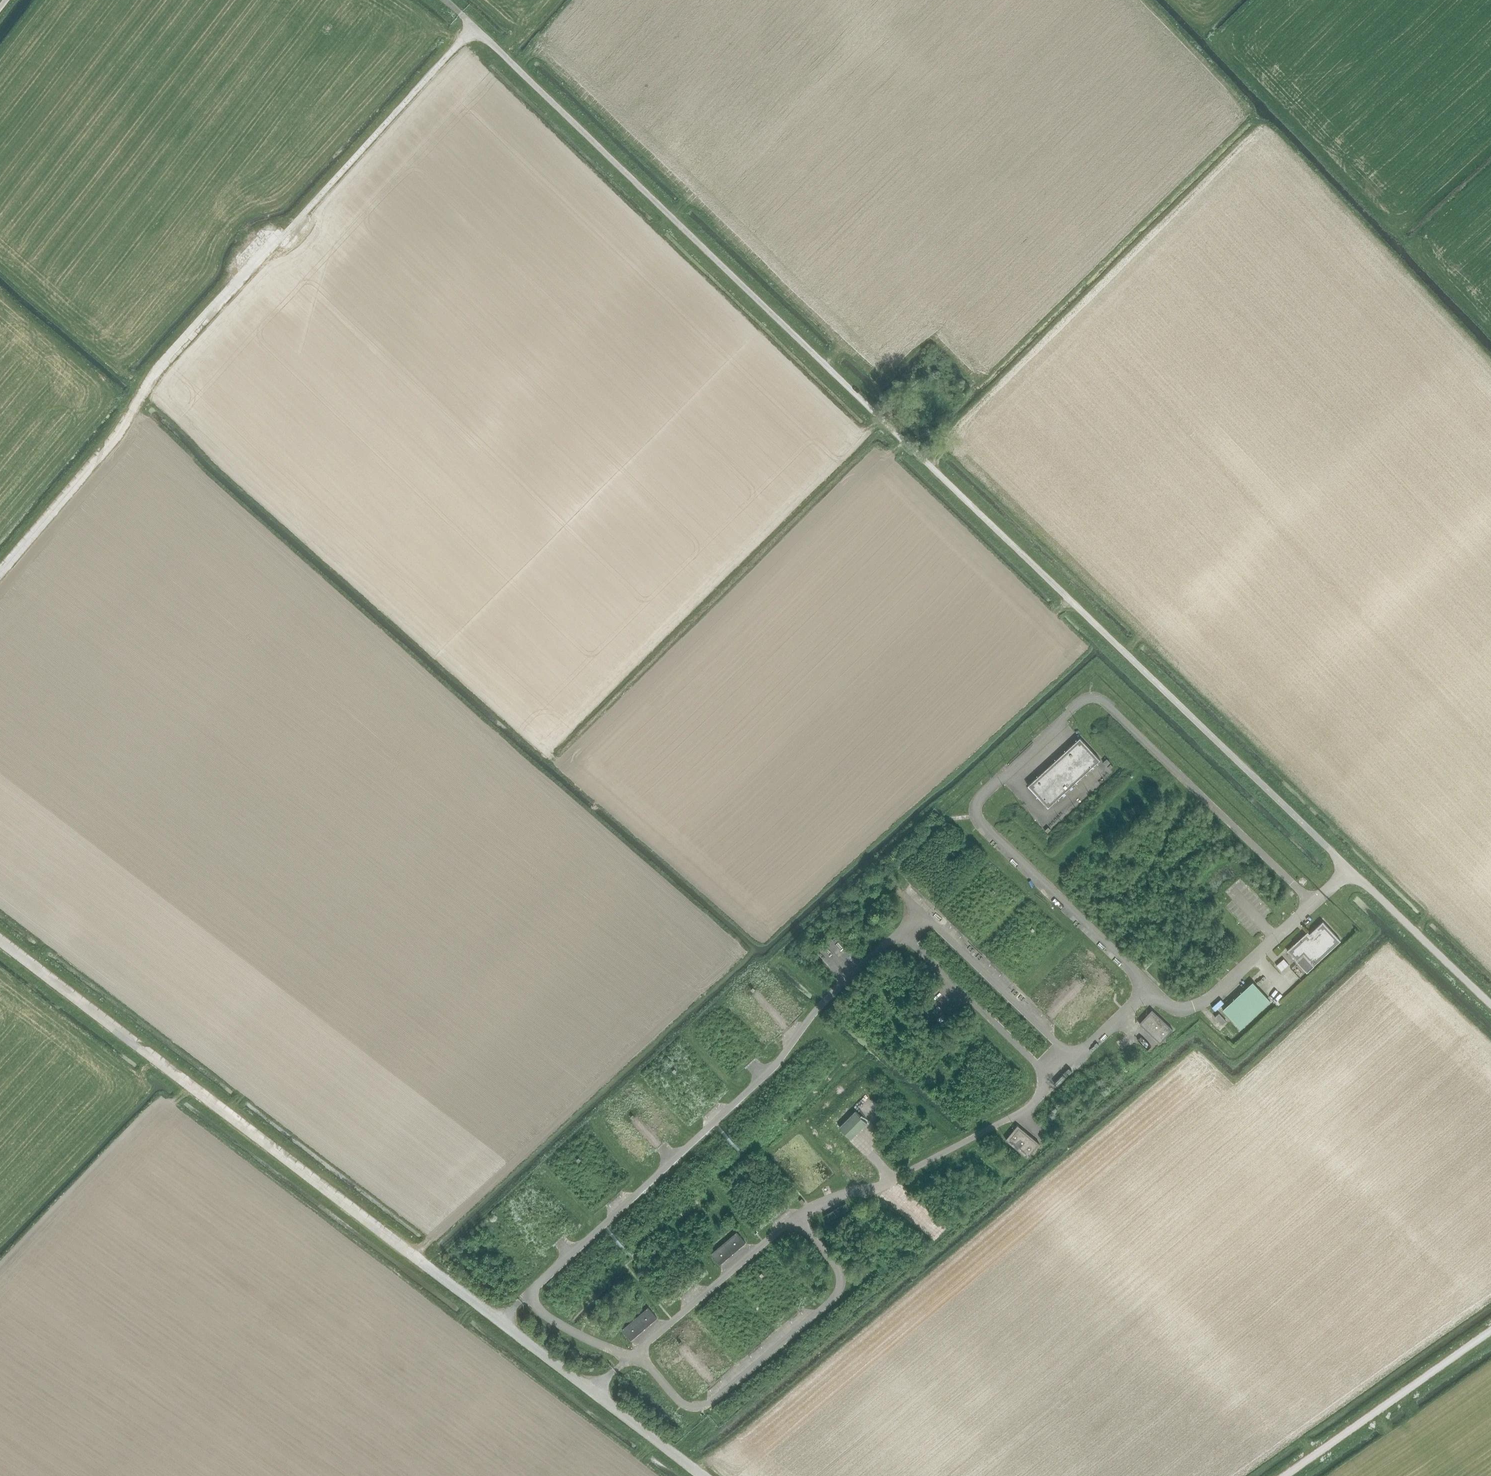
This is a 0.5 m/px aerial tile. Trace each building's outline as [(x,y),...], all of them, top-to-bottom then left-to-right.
[(1100,760),(1080,738),(1028,785),(1048,808),(1100,760)] [(1294,944),(1287,950),(1297,961),(1296,961),(1306,972),(1313,966),(1340,941),(1323,922),(1309,934),(1309,935),(1296,947),(1294,944)] [(1276,965),(1281,971),(1288,964),(1283,959),(1276,965)] [(1253,982),(1230,1002),(1222,1009),(1240,1028),(1270,1001),(1253,982)] [(1139,1024),(1160,1043),(1172,1029),(1152,1010),(1139,1024)] [(1219,1013),(1214,1017),(1222,1025),(1226,1021),(1219,1013)] [(867,1122),(860,1116),(855,1111),(839,1127),(851,1139),(867,1122)] [(1039,1143),(1038,1142),(1017,1125),(1006,1140),(1028,1158),(1039,1143)] [(824,1216),(827,1222),(849,1209),(845,1203),(824,1216)] [(719,1265),(745,1242),(737,1232),(710,1254),(719,1265)] [(631,1340),(657,1318),(648,1307),(622,1330),(631,1340)]
